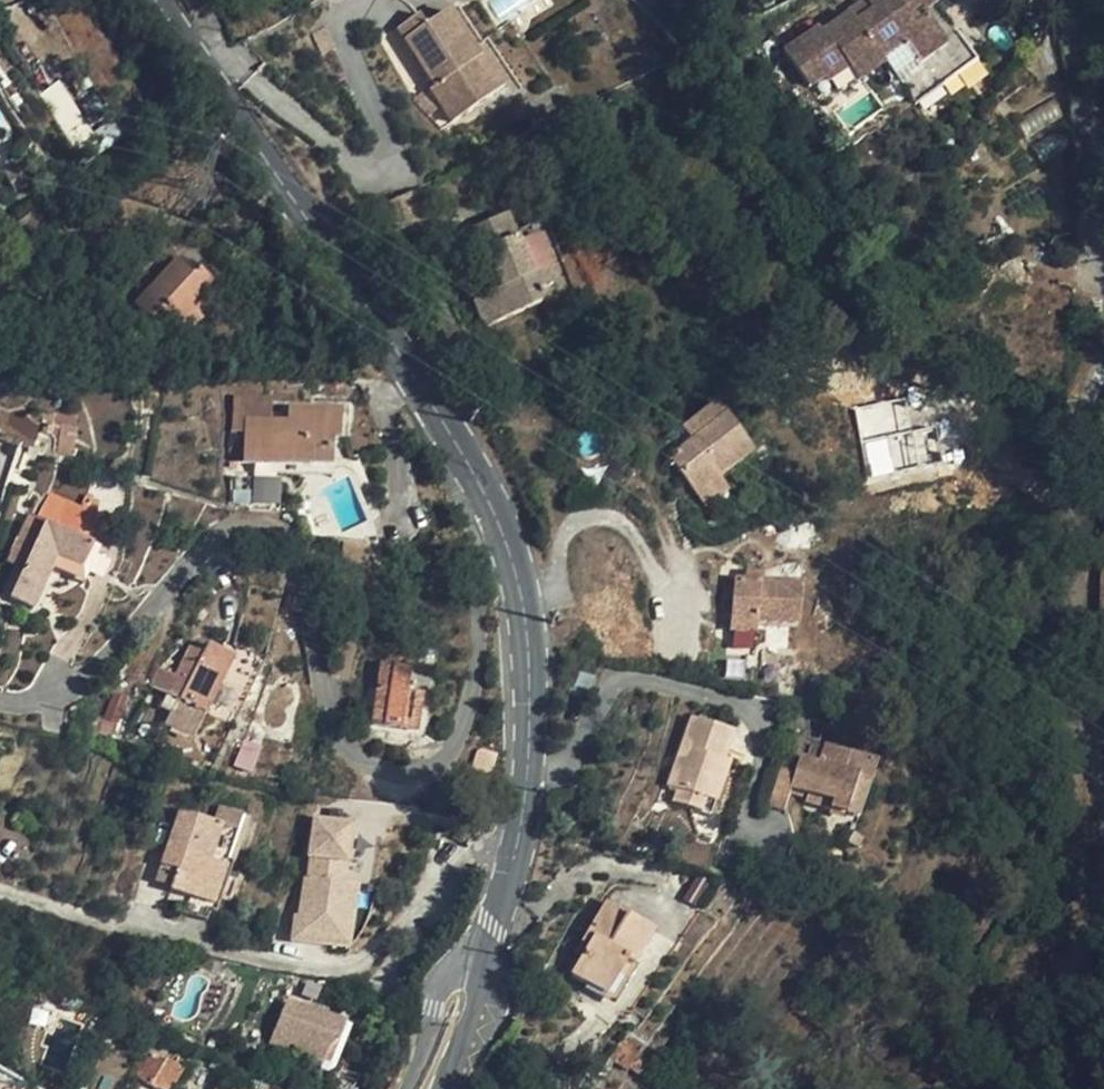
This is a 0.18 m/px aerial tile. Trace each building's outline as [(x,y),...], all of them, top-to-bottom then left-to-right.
[(881,58),(903,42),(917,62),(947,42),(927,13),(939,4),(936,0),(874,0),(869,3),(874,10),(857,22),(881,58)] [(473,63),(480,58),(449,11),(426,26),(419,16),(399,29),(437,86),(432,90),(453,122),(494,95),(473,63)] [(881,58),(857,22),(851,14),(824,32),(821,27),(784,53),(809,88),(822,78),(825,82),(848,66),(857,81),(884,62),(881,58)] [(473,63),(494,95),(506,87),(485,55),(480,58),(473,63)] [(1017,117),(1025,135),(1063,119),(1055,100),(1017,117)] [(486,327),(542,305),(537,294),(550,289),(552,286),(553,283),(548,273),(550,272),(538,241),(518,248),(505,217),(475,228),(467,231),(476,256),(488,251),(501,289),(475,299),(486,327)] [(167,270),(154,257),(120,299),(169,354),(200,321),(194,315),(216,291),(195,273),(190,277),(174,262),(167,270)] [(420,312),(426,310),(417,289),(411,292),(420,312)] [(268,424),(268,412),(269,401),(234,400),(233,434),(247,434),(247,462),(328,467),(329,440),(336,441),(337,418),(290,414),(288,426),(268,424)] [(865,472),(918,466),(910,400),(857,406),(865,472)] [(716,404),(695,419),(704,431),(690,441),(669,457),(704,507),(727,490),(719,479),(753,455),(716,404)] [(288,426),(290,414),(268,412),(268,424),(288,426)] [(681,429),(690,441),(704,431),(695,419),(681,429)] [(12,600),(34,610),(53,568),(78,579),(92,547),(75,539),(88,514),(49,494),(37,520),(45,524),(12,600)] [(0,576),(0,594),(8,597),(19,567),(6,562),(0,576)] [(733,582),(730,631),(756,634),(757,625),(797,628),(800,587),(733,582)] [(158,669),(150,687),(206,714),(235,659),(207,645),(202,655),(189,648),(174,677),(158,669)] [(408,670),(369,663),(360,722),(417,731),(423,694),(405,691),(408,670)] [(677,789),(707,799),(716,803),(730,763),(725,761),(734,733),(691,717),(667,786),(677,789)] [(785,811),(790,796),(793,787),(809,793),(807,802),(848,816),(862,776),(874,781),(881,762),(826,742),(824,747),(812,742),(807,758),(803,756),(797,772),(782,768),(769,806),(785,811)] [(494,758),(478,753),(467,788),(482,793),(494,758)] [(862,776),(848,816),(861,820),(874,781),(862,776)] [(809,793),(793,787),(790,796),(807,802),(809,793)] [(703,813),(707,799),(677,789),(672,803),(703,813)] [(212,907),(229,861),(245,815),(220,806),(214,824),(181,812),(162,866),(177,871),(171,887),(169,891),(188,898),(185,908),(209,916),(211,912),(217,913),(219,909),(212,907)] [(351,914),(355,892),(336,889),(339,870),(345,871),(351,833),(314,826),(307,863),(310,864),(307,883),(304,882),(297,919),(294,918),(290,943),(333,951),(340,912),(351,914)] [(234,863),(229,861),(212,907),(219,909),(234,863)] [(177,871),(162,866),(157,882),(171,887),(177,871)] [(710,885),(697,877),(683,901),(696,909),(710,885)] [(606,903),(582,944),(587,947),(580,958),(575,955),(566,970),(589,984),(594,975),(612,986),(627,961),(635,965),(654,932),(606,903)] [(209,916),(185,908),(183,913),(208,922),(209,916)] [(344,953),(351,914),(340,912),(333,951),(344,953)] [(587,947),(582,944),(575,955),(580,958),(587,947)] [(607,994),(612,986),(594,975),(589,984),(607,994)] [(540,1001),(533,1013),(546,1021),(553,1009),(540,1001)] [(337,1043),(345,1024),(304,1006),(302,1009),(286,1003),(270,1042),(322,1065),(332,1041),(337,1043)] [(138,1079),(155,1088),(171,1088),(182,1069),(167,1059),(165,1062),(149,1056),(138,1079)]
